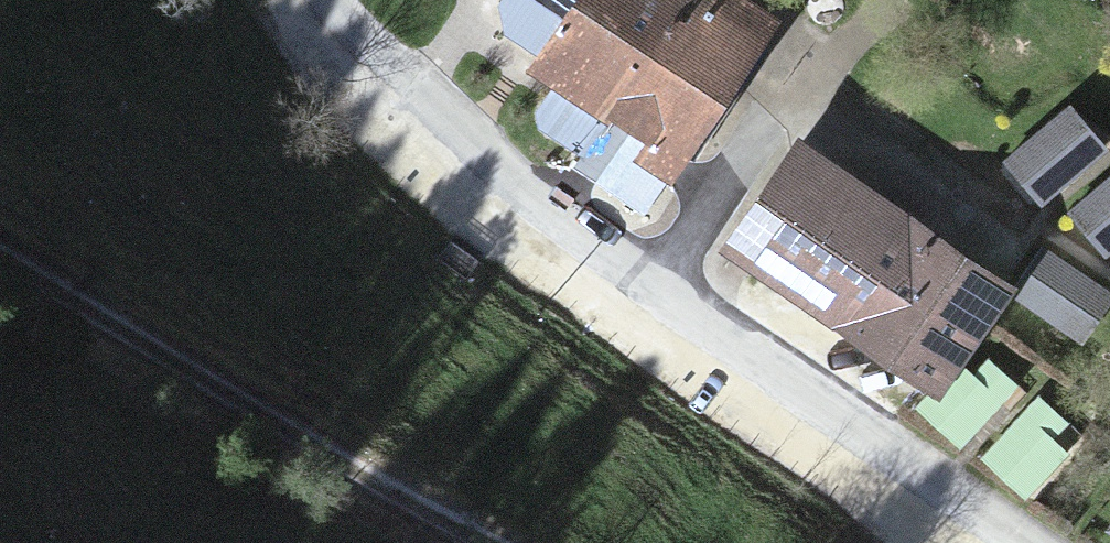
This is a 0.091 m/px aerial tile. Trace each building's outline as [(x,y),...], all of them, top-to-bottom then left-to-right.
[(521,52),(618,122),(627,129),(664,156),(767,15),(746,0),(559,0),(521,52)] [(1093,147),(1053,107),(1002,157),(1042,197),(1093,147)] [(788,134),(725,221),(934,373),(998,287),(788,134)] [(1066,209),(1106,249),(1109,246),(1109,166),(1066,209)] [(1017,294),(1081,338),(1109,296),(1109,292),(1048,249),(1017,294)] [(1085,434),(981,353),(928,415),(1033,500),(1055,475),(1085,434)]
